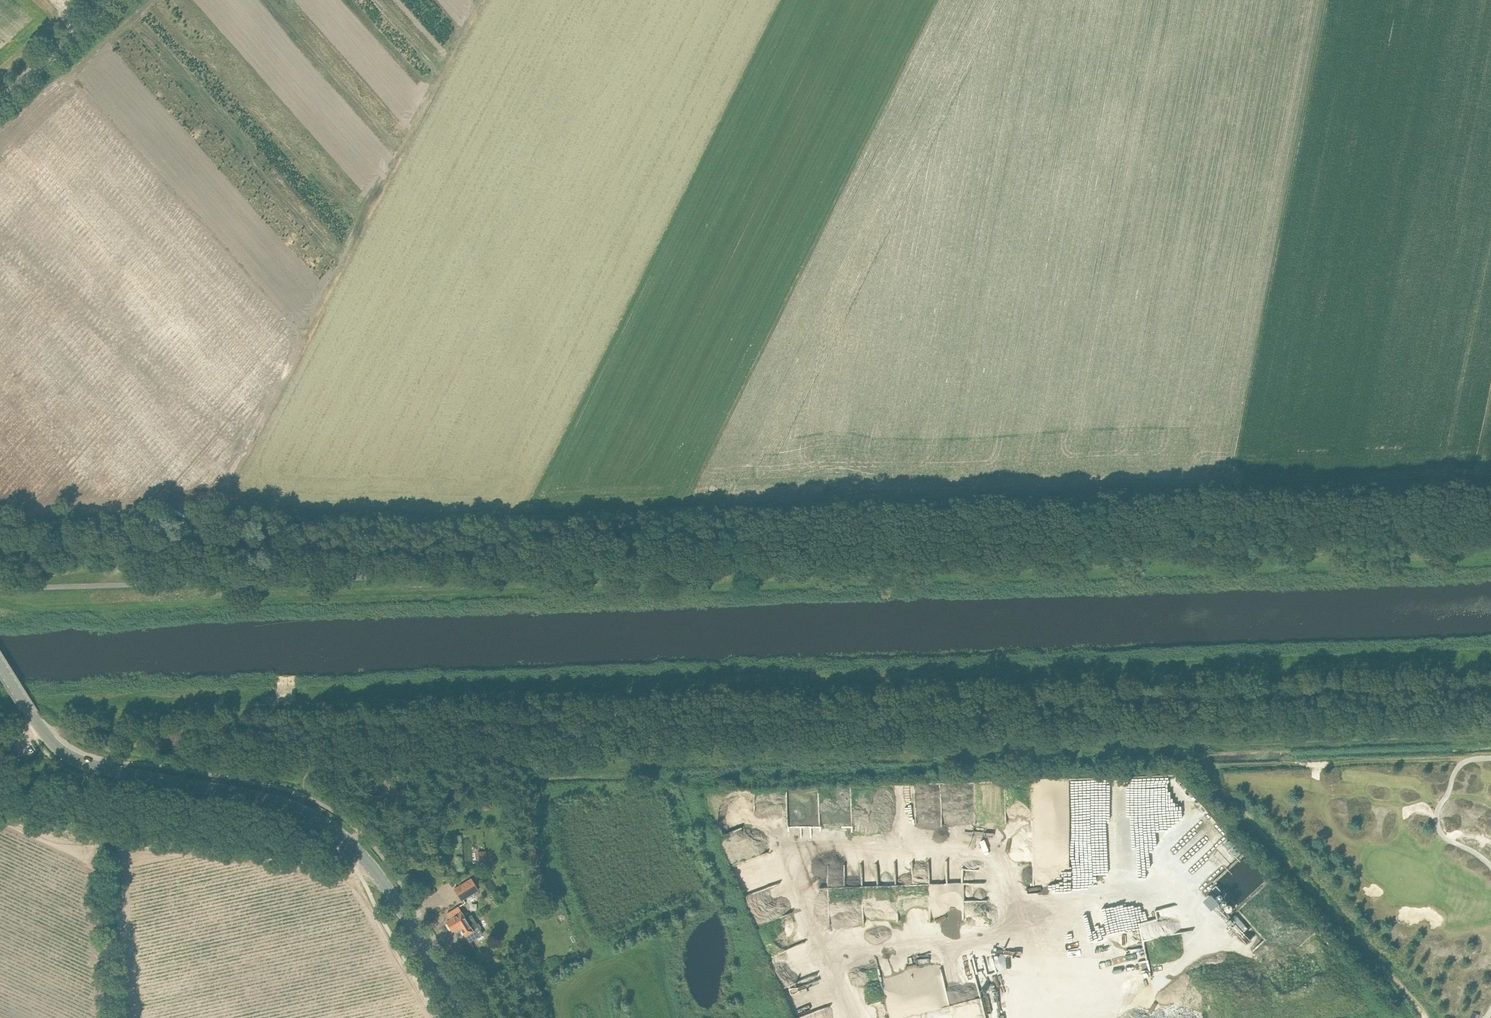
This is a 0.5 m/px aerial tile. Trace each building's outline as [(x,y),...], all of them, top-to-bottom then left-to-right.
[(479,801),(481,809),(491,807),(490,799),(479,801)] [(486,851),(477,852),(479,865),(488,863),(486,851)] [(471,878),(453,889),(460,900),(478,889),(471,878)] [(1167,902),(1180,897),(1176,885),(1163,890),(1167,902)] [(458,907),(447,914),(450,919),(447,921),(452,931),(460,926),(470,941),(483,934),(480,929),(481,927),(479,923),(476,923),(471,915),(466,919),(458,907)] [(867,1003),(869,1017),(891,1017),(888,1000),(867,1003)]
